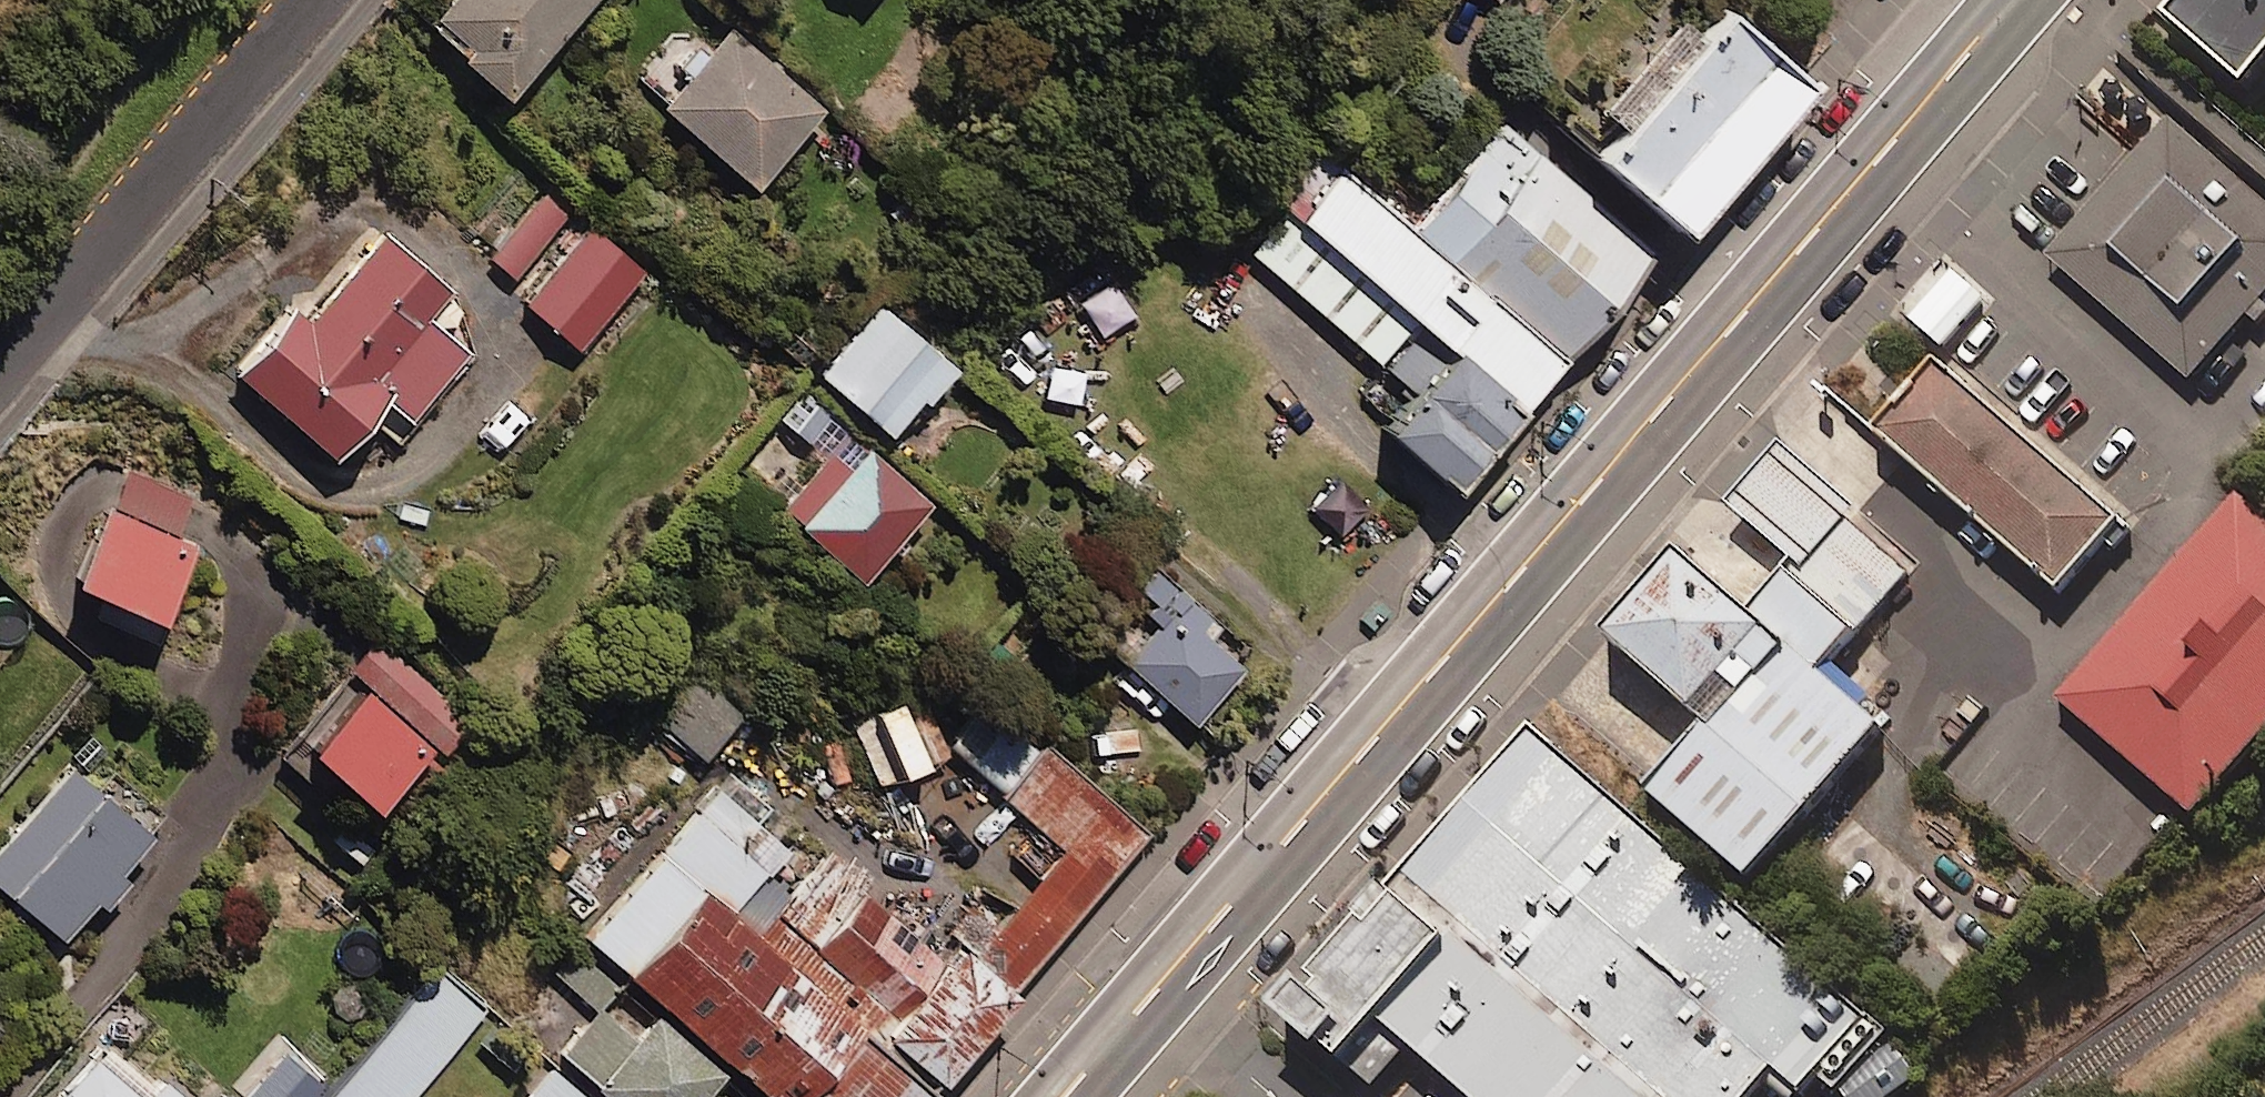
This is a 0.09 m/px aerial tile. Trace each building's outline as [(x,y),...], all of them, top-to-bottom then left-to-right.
[(427,31),(507,102),(597,0),(455,0),(427,31)] [(2135,39),(2231,119),(2264,79),(2264,0),(2168,0),(2135,39)] [(1812,82),(1723,5),(1594,154),(1683,231),(1812,82)] [(823,113),(731,33),(662,112),(754,192),(823,113)] [(1662,255),(1510,126),(1417,233),(1568,362),(1662,255)] [(2182,146),(2070,274),(2216,400),(2264,343),(2264,218),(2182,146)] [(1525,412),(1568,362),(1417,233),(1347,174),(1304,223),(1420,322),(1462,358),(1525,412)] [(574,207),(547,184),(487,256),(514,279),(574,207)] [(1385,362),(1420,322),(1304,223),(1288,209),(1254,250),(1385,362)] [(642,274),(590,229),(523,306),(575,352),(642,274)] [(445,297),(381,240),(307,322),(297,313),(237,379),(332,464),(385,405),(407,424),(465,359),(423,321),(445,297)] [(1984,292),(1942,256),(1899,306),(1941,342),(1984,292)] [(949,371),(881,309),(818,378),(887,440),(949,371)] [(1460,488),(1525,412),(1462,358),(1396,434),(1460,488)] [(2132,538),(1941,372),(1871,452),(2062,618),(2132,538)] [(931,514),(839,421),(804,391),(781,418),(809,442),(761,490),(859,587),(931,514)] [(1919,581),(1788,467),(1731,532),(1798,590),(1757,637),(1821,693),(1919,581)] [(190,500),(126,471),(70,594),(155,632),(192,550),(172,540),(190,500)] [(2245,501),(2067,706),(2223,841),(2264,793),(2264,518),(2245,501)] [(1707,747),(1777,667),(1661,567),(1591,647),(1707,747)] [(1219,629),(1156,569),(1134,592),(1156,612),(1115,655),(1192,728),(1243,674),(1208,641),(1219,629)] [(475,718),(381,638),(349,675),(443,755),(475,718)] [(1875,753),(1777,667),(1648,815),(1747,900),(1875,753)] [(744,717),(701,678),(659,724),(702,763),(744,717)] [(430,751),(360,694),(304,763),(373,820),(430,751)] [(1042,751),(988,702),(949,744),(1002,794),(1042,751)] [(927,711),(905,717),(902,705),(854,719),(874,788),(922,774),(920,767),(942,761),(927,711)] [(1148,784),(1077,723),(1007,803),(1067,854),(978,958),(1015,989),(1149,832),(1125,811),(1148,784)] [(1544,733),(1284,1032),(1359,1096),(1402,1096),(1421,1075),(1447,1096),(1773,1096),(1784,1085),(1798,1096),(1833,1096),(1890,1032),(1544,733)] [(102,914),(128,884),(120,877),(150,844),(68,772),(0,850),(0,892),(61,945),(94,907),(102,914)] [(708,902),(630,983),(749,1096),(797,1096),(852,1039),(708,902)] [(876,1043),(926,1090),(1014,998),(964,951),(876,1043)] [(488,1010),(441,970),(333,1096),(414,1096),(488,1010)] [(598,1013),(557,1061),(599,1096),(707,1096),(722,1079),(655,1022),(635,1045),(598,1013)] [(804,1096),(913,1096),(856,1042),(804,1096)] [(158,1075),(145,1089),(104,1051),(62,1096),(182,1096),(158,1075)] [(325,1090),(283,1055),(249,1096),(319,1096),(325,1090)] [(549,1067),(524,1096),(585,1096),(549,1067)]
